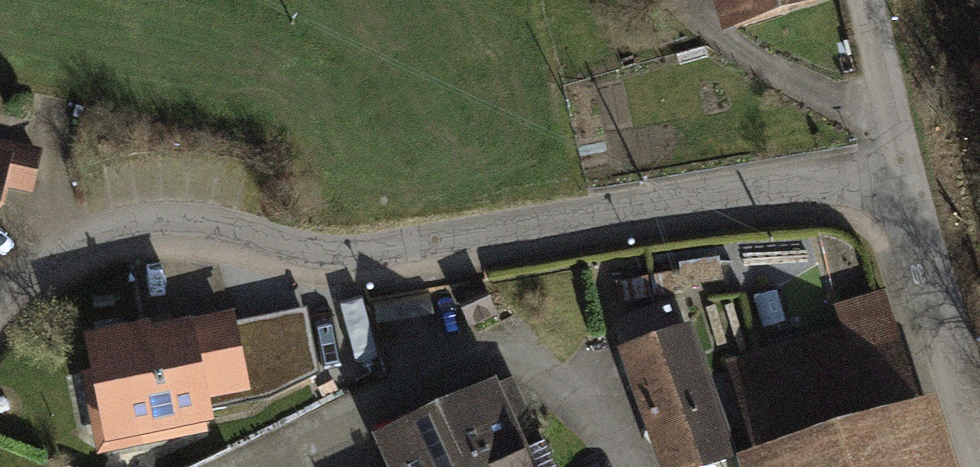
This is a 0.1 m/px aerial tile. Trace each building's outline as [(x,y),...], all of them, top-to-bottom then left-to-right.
[(735,18),(779,5),(778,0),(730,0),(735,18)] [(494,313),(480,283),(458,293),(471,323),(494,313)] [(763,466),(936,466),(883,294),(839,307),(848,337),(734,371),(763,466)] [(623,323),(646,387),(633,392),(644,422),(647,431),(660,427),(675,466),(706,466),(726,460),(670,306),(623,323)] [(232,325),(233,330),(244,386),(202,394),(204,407),(267,395),(315,370),(303,311),(232,325)] [(93,405),(99,436),(114,446),(151,439),(149,428),(206,417),(204,407),(202,394),(244,386),(233,330),(231,327),(227,326),(186,329),(146,337),(141,332),(97,340),(92,343),(92,349),(103,403),(93,405)] [(526,463),(512,383),(435,418),(430,407),(413,415),(417,426),(383,441),(395,466),(528,466),(526,463)]
